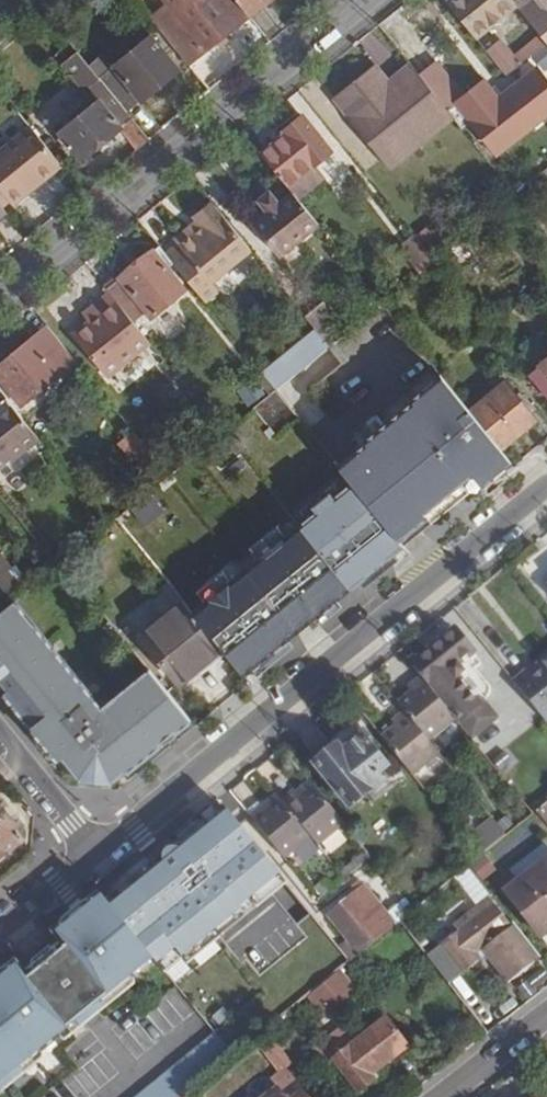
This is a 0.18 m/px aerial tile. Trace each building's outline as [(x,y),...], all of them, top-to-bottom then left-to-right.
[(178,18),(207,51),(249,17),(236,0),(165,0),(178,18)] [(249,17),(271,0),(236,0),(249,17)] [(476,40),(517,7),(512,0),(453,0),(448,4),(476,40)] [(519,9),(546,44),(546,0),(531,0),(519,9)] [(172,11),(155,25),(188,66),(207,51),(178,18),(172,11)] [(114,69),(100,80),(111,93),(127,113),(179,72),(152,39),(114,69)] [(502,40),(487,52),(507,78),(539,51),(534,44),(517,58),(502,40)] [(69,45),(59,53),(66,61),(75,53),(69,45)] [(90,67),(77,52),(61,65),(94,106),(84,114),(80,109),(68,119),(72,124),(60,134),(82,161),(123,128),(133,120),(127,113),(111,93),(100,80),(90,67)] [(104,56),(90,67),(100,80),(114,69),(104,56)] [(336,99),(391,168),(454,120),(409,64),(386,80),(376,68),(336,99)] [(523,82),(546,113),(546,88),(542,93),(529,77),(523,82)] [(498,153),(546,115),(546,113),(523,82),(473,120),(498,153)] [(284,135),(260,155),(291,193),(295,198),(321,177),(312,166),(331,150),(303,115),(282,132),(284,135)] [(123,128),(121,130),(137,149),(149,139),(133,120),(123,128)] [(530,140),(541,153),(546,148),(546,125),(530,140)] [(31,127),(0,153),(0,205),(2,207),(8,202),(33,182),(37,187),(62,166),(31,127)] [(37,187),(33,182),(8,202),(12,206),(37,187)] [(253,224),(279,256),(318,226),(295,198),(291,193),(279,203),(270,191),(260,200),(268,212),(253,224)] [(216,209),(214,205),(196,219),(199,223),(216,209)] [(180,248),(169,257),(191,285),(203,301),(216,291),(210,282),(250,250),(216,209),(199,223),(201,225),(203,229),(180,248)] [(203,229),(201,225),(177,244),(180,248),(203,229)] [(416,236),(434,258),(446,248),(429,226),(416,236)] [(419,273),(435,259),(434,258),(416,236),(414,234),(397,247),(419,273)] [(169,257),(160,246),(107,290),(110,294),(133,322),(144,313),(149,319),(191,285),(169,257)] [(257,259),(250,250),(210,282),(216,291),(257,259)] [(74,336),(106,376),(149,342),(133,322),(110,294),(95,306),(102,314),(91,323),(74,336)] [(376,296),(351,315),(358,325),(383,304),(376,296)] [(322,304),(305,318),(316,331),(330,348),(347,334),(322,304)] [(95,306),(84,315),(91,323),(102,314),(95,306)] [(21,406),(76,362),(48,327),(0,366),(0,379),(21,406)] [(330,348),(316,331),(263,375),(275,389),(276,391),(330,348)] [(529,374),(546,395),(546,360),(529,374)] [(262,374),(256,379),(268,394),(275,389),(263,375),(262,374)] [(411,399),(414,403),(444,379),(441,375),(411,399)] [(253,379),(237,390),(247,406),(264,395),(253,379)] [(414,403),(337,466),(351,484),(378,517),(394,536),(402,547),(509,459),(502,450),(469,410),(444,379),(414,403)] [(504,383),(469,410),(502,450),(536,422),(504,383)] [(41,437),(9,397),(0,404),(0,465),(9,458),(12,461),(41,437)] [(308,435),(297,422),(289,427),(300,442),(308,435)] [(121,442),(141,468),(143,467),(154,458),(146,448),(133,432),(121,442)] [(154,458),(157,462),(164,457),(153,443),(146,448),(154,458)] [(154,458),(143,467),(150,476),(161,467),(157,462),(154,458)] [(351,484),(298,526),(310,541),(314,546),(323,558),(335,573),(339,577),(349,590),(402,547),(394,536),(378,517),(351,484)] [(0,556),(0,596),(16,583),(8,572),(11,570),(0,556)] [(182,601),(137,638),(175,684),(220,648),(217,644),(212,639),(182,601)] [(191,722),(150,671),(101,710),(15,603),(0,614),(0,681),(8,690),(3,694),(58,762),(62,759),(80,781),(110,784),(124,772),(126,774),(160,747),(158,745),(175,732),(177,734),(191,722)] [(413,668),(422,678),(455,720),(470,739),(499,716),(483,695),(474,701),(455,679),(463,672),(455,663),(470,652),(455,634),(413,668)] [(225,655),(220,648),(175,684),(181,691),(225,655)] [(514,684),(545,724),(546,723),(546,659),(514,684)] [(412,694),(398,705),(405,713),(428,741),(455,720),(422,678),(408,689),(412,694)] [(396,725),(380,739),(410,777),(440,755),(428,741),(405,713),(394,722),(396,725)] [(343,750),(339,745),(316,763),(352,809),(383,784),(378,777),(388,769),(362,737),(343,750)] [(314,787),(311,784),(296,795),(299,798),(314,787)] [(296,795),(284,804),(311,839),(317,847),(344,825),(314,787),(299,798),(296,795)] [(280,801),(278,797),(264,807),(267,811),(280,801)] [(264,806),(250,817),(286,860),(311,839),(284,804),(280,801),(267,811),(264,807),(264,806)] [(536,813),(546,827),(546,804),(536,813)] [(204,822),(106,902),(122,921),(149,955),(153,960),(157,965),(175,950),(183,959),(243,911),(240,908),(279,877),(227,813),(209,828),(204,822)] [(23,845),(0,816),(0,863),(23,845)] [(461,834),(478,856),(504,835),(489,817),(475,829),(472,826),(461,834)] [(364,852),(338,873),(343,879),(369,858),(364,852)] [(483,855),(477,860),(467,868),(475,879),(491,866),(483,855)] [(504,892),(539,940),(546,934),(546,860),(504,892)] [(467,868),(454,878),(463,890),(476,880),(475,879),(467,868)] [(324,878),(312,888),(320,897),(332,888),(324,878)] [(327,916),(325,918),(345,942),(339,947),(349,962),(356,956),(357,957),(374,944),(373,943),(413,910),(404,899),(387,913),(363,885),(326,915),(327,916)] [(106,902),(100,895),(85,908),(91,913),(106,902)] [(224,939),(258,977),(307,934),(272,895),(224,939)] [(480,959),(476,954),(481,950),(507,984),(538,959),(512,926),(489,897),(453,926),(457,931),(441,945),(463,973),(480,959)] [(61,946),(27,973),(71,1025),(73,1023),(120,986),(135,975),(131,969),(149,955),(122,921),(106,902),(91,913),(85,908),(66,923),(76,934),(61,946)] [(66,923),(51,935),(61,946),(76,934),(66,923)] [(153,960),(149,955),(131,969),(135,975),(153,960)] [(16,964),(2,975),(11,986),(25,975),(16,964)] [(41,1049),(71,1025),(27,973),(25,975),(11,986),(2,975),(0,977),(0,1082),(41,1049)] [(325,1012),(352,991),(338,973),(311,995),(325,1012)] [(125,993),(120,986),(73,1023),(79,1030),(125,993)] [(196,1014),(212,1034),(233,1058),(258,1039),(262,1035),(236,1002),(216,1019),(205,1007),(196,1014)] [(407,1047),(384,1019),(359,1040),(344,1023),(310,1051),(324,1067),(334,1060),(360,1092),(377,1078),(374,1074),(407,1047)] [(212,1034),(152,1083),(163,1096),(185,1096),(189,1094),(233,1058),(212,1034)] [(274,1039),(261,1048),(276,1072),(290,1063),(274,1039)] [(41,1049),(0,1082),(0,1088),(3,1091),(47,1055),(41,1049)] [(295,1085),(282,1068),(269,1079),(283,1095),(295,1085)] [(135,1096),(163,1096),(152,1083),(135,1096)] [(281,1096),(306,1096),(295,1085),(283,1095),(281,1096)]
